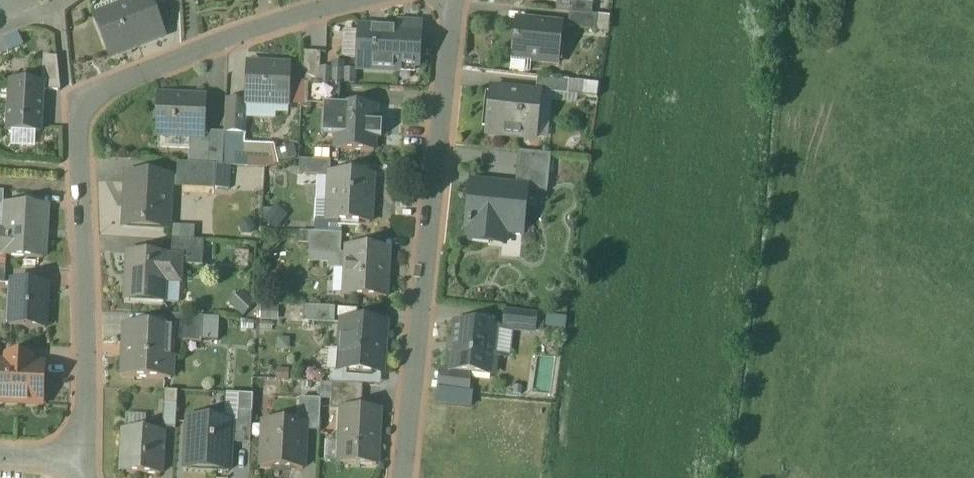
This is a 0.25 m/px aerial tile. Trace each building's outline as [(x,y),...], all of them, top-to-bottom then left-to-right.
[(122,10),(118,0),(95,9),(98,18),(112,55),(164,35),(151,4),(150,0),(143,0),(142,0),(128,6),(129,8),(122,10)] [(592,4),(576,2),(575,2),(559,0),(558,10),(570,12),(570,14),(591,16),(592,4)] [(591,16),(570,14),(568,29),(596,32),(598,17),(591,16)] [(563,27),(516,22),(512,59),(559,64),(559,63),(557,63),(559,47),(561,47),(563,27)] [(398,30),(360,28),(357,69),(399,71),(399,66),(419,68),(421,25),(398,23),(398,30)] [(28,48),(25,35),(0,41),(0,53),(1,55),(28,48)] [(321,53),(305,53),(303,84),(308,85),(319,85),(320,71),(321,53)] [(58,58),(44,57),(42,84),(44,84),(43,90),(61,91),(58,58)] [(291,67),(248,65),(246,102),(246,104),(289,106),(291,67)] [(355,73),(320,71),(319,85),(340,86),(344,87),(344,84),(355,84),(355,73)] [(570,82),(538,79),(536,93),(568,96),(570,82)] [(42,84),(11,82),(8,132),(41,134),(43,90),(44,84),(42,84)] [(599,86),(570,82),(568,96),(598,99),(599,86)] [(319,85),(308,85),(308,98),(340,100),(340,86),(319,85)] [(541,95),(491,90),(486,135),(536,140),(541,95)] [(205,100),(178,99),(178,97),(159,96),(157,136),(205,138),(206,98),(205,98),(205,100)] [(246,102),(226,101),(225,133),(244,134),(246,134),(246,104),(246,102)] [(376,108),(324,106),(322,136),(337,136),(336,150),(374,152),(374,139),(382,139),(383,124),(375,124),(375,109),(376,109),(376,108)] [(225,133),(210,132),(208,165),(216,165),(223,166),(225,133)] [(243,145),(244,134),(225,133),(223,166),(265,168),(278,165),(273,146),(243,145)] [(279,151),(283,164),(301,160),(297,146),(279,151)] [(551,156),(519,153),(515,188),(527,190),(527,192),(547,194),(551,156)] [(331,162),(300,160),(299,175),(330,177),(331,162)] [(208,165),(178,164),(177,181),(213,183),(213,190),(215,190),(216,165),(208,165)] [(373,176),(336,174),(334,202),(329,202),(328,222),(371,224),(372,204),(370,204),(372,178),(373,178),(373,176)] [(172,179),(127,177),(125,225),(170,228),(172,179)] [(515,188),(472,184),(469,208),(525,214),(527,192),(527,190),(515,188)] [(8,206),(6,233),(0,233),(0,254),(5,254),(5,256),(44,258),(44,256),(42,256),(43,241),(45,241),(45,240),(42,240),(43,226),(46,226),(47,208),(8,206)] [(281,228),(288,214),(270,207),(264,221),(281,228)] [(469,229),(467,243),(489,245),(491,231),(522,235),(525,214),(469,208),(467,229),(469,229)] [(342,235),(310,233),(309,253),(341,255),(342,235)] [(167,256),(129,254),(127,274),(130,275),(128,300),(126,300),(126,301),(164,303),(166,277),(179,278),(179,282),(181,282),(182,265),(203,266),(205,241),(173,240),(172,257),(167,257),(167,256)] [(388,250),(348,248),(345,296),(386,298),(388,250)] [(48,286),(12,284),(9,327),(46,329),(48,286)] [(234,303),(247,316),(258,305),(245,292),(234,303)] [(283,321),(283,305),(261,306),(261,321),(283,321)] [(336,308),(304,307),(303,323),(342,325),(343,324),(335,324),(336,308)] [(535,315),(506,312),(504,330),(505,330),(533,333),(535,315)] [(203,317),(171,316),(171,331),(184,331),(183,342),(202,343),(203,317)] [(208,317),(208,342),(224,342),(225,318),(208,317)] [(386,324),(343,321),(343,324),(342,325),(340,356),(344,356),(342,371),(339,371),(339,372),(382,375),(383,373),(381,373),(384,344),(385,345),(386,324)] [(504,330),(456,325),(451,372),(473,375),(474,369),(495,371),(498,348),(494,348),(496,330),(504,331),(505,330),(504,330)] [(165,327),(126,326),(123,377),(171,380),(172,359),(163,358),(165,327)] [(0,364),(0,403),(42,405),(44,367),(0,364)] [(364,386),(333,384),(332,399),(344,400),(343,409),(362,410),(364,386)] [(321,400),(300,399),(299,424),(306,425),(306,432),(320,432),(321,400)] [(177,406),(164,405),(163,429),(176,430),(177,406)] [(362,410),(343,409),(340,465),(377,467),(380,411),(362,410)] [(253,413),(238,412),(237,444),(251,445),(253,413)] [(233,422),(189,419),(186,471),(229,473),(231,444),(233,422)] [(299,424),(264,422),(262,468),(304,471),(306,432),(306,425),(299,424)] [(163,434),(125,432),(123,452),(128,452),(127,474),(161,476),(163,434)]
